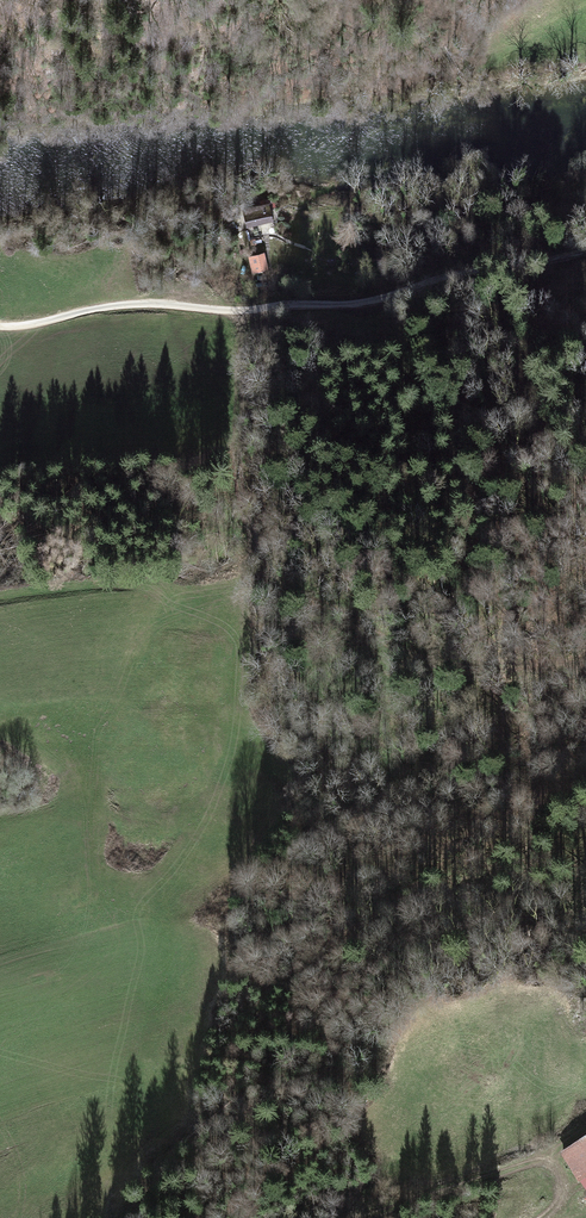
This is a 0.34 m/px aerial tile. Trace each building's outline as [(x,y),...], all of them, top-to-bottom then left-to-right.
[(265,254),(251,258),(254,268),(268,264),(265,254)] [(585,1188),(585,1143),(565,1158),(585,1188)]
